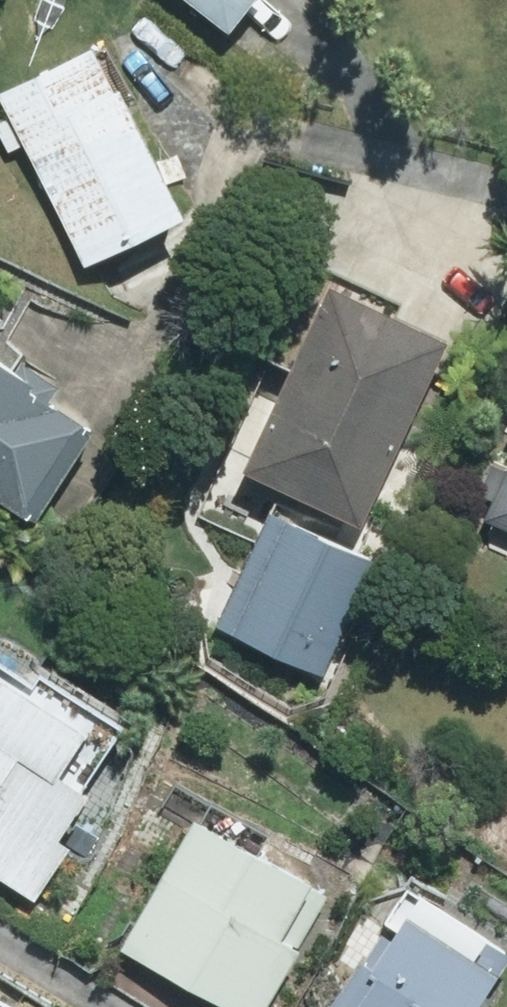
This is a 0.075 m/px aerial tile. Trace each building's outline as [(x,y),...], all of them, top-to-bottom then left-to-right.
[(214,31),(238,0),(174,0),(214,31)] [(0,88),(0,112),(77,269),(173,222),(86,46),(0,88)] [(348,535),(437,337),(316,283),(228,481),(348,535)] [(0,365),(0,503),(26,520),(89,422),(0,365)] [(473,521),(506,535),(506,437),(473,521)] [(369,558),(261,510),(209,627),(317,675),(369,558)] [(79,796),(119,736),(70,702),(62,714),(0,672),(0,890),(25,907),(40,884),(64,848),(50,838),(79,796)] [(289,953),(270,943),(300,884),(248,857),(261,832),(196,799),(116,958),(213,1006),(262,1006),(289,953)] [(480,977),(499,987),(506,972),(506,957),(389,894),(328,1006),(464,1006),(480,977)]
